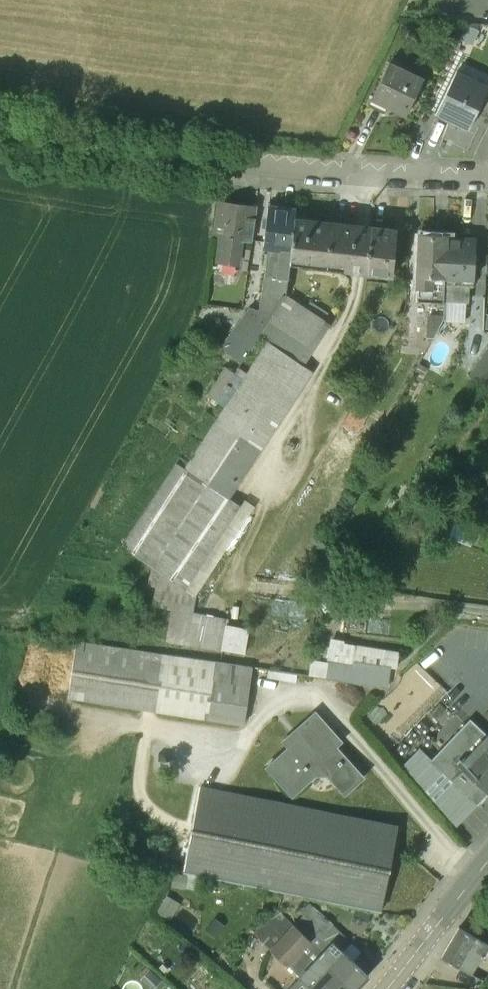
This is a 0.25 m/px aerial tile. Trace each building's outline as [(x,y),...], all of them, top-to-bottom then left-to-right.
[(422,80),(390,64),(389,63),(369,106),(384,113),(389,102),(409,111),(423,80),(422,79),(422,80)] [(455,77),(458,72),(457,71),(435,116),(468,131),(487,90),(487,86),(485,92),(455,77)] [(257,208),(218,203),(212,239),(224,240),(221,261),(237,263),(241,238),(252,240),(257,208)] [(296,207),(269,203),(264,246),(283,248),(280,253),(277,277),(277,278),(288,280),(290,259),(295,220),(296,207)] [(307,222),(295,220),(290,259),(303,260),(302,265),(345,270),(345,265),(366,267),(367,267),(370,230),(356,229),(356,227),(355,227),(337,225),(327,223),(326,224),(309,222),(309,221),(308,221),(307,222)] [(397,231),(371,228),(370,228),(370,230),(367,267),(366,267),(366,272),(367,273),(393,276),(397,231)] [(447,236),(418,234),(416,289),(432,289),(432,290),(433,277),(445,278),(447,238),(447,236)] [(475,239),(447,238),(445,278),(444,301),(466,303),(467,285),(473,285),(475,239)] [(277,277),(265,275),(259,310),(258,311),(272,315),(283,295),(286,296),(286,295),(288,280),(277,278),(277,277)] [(445,278),(433,277),(432,290),(432,289),(431,301),(444,301),(445,278)] [(273,315),(259,336),(269,343),(298,361),(325,320),(286,295),(286,296),(273,315)] [(249,308),(220,347),(241,363),(259,336),(273,315),(272,315),(258,311),(259,310),(249,308)] [(444,318),(417,317),(414,349),(427,350),(443,319),(444,318)] [(189,463),(186,469),(176,462),(121,545),(153,567),(161,572),(196,595),(250,512),(240,505),(228,497),(311,370),(298,361),(269,343),(248,374),(226,407),(189,463)] [(469,375),(486,389),(487,386),(487,347),(469,375)] [(226,367),(208,395),(216,401),(227,384),(235,373),(226,367)] [(227,384),(216,401),(226,407),(248,374),(239,367),(235,373),(227,384)] [(370,408),(355,399),(341,423),(356,432),(370,408)] [(189,463),(179,457),(176,462),(186,469),(189,463)] [(161,572),(153,567),(149,585),(157,586),(161,572)] [(196,595),(161,572),(157,586),(153,604),(172,608),(191,611),(196,595)] [(191,611),(172,608),(165,640),(222,650),(229,618),(191,611)] [(254,650),(257,625),(233,622),(230,647),(254,650)] [(252,666),(76,640),(69,698),(243,723),(252,666)] [(398,651),(330,641),(324,678),(386,687),(389,663),(396,664),(398,651)] [(333,732),(316,712),(296,730),(314,749),(328,737),(333,732)] [(487,794),(487,790),(461,763),(487,735),(471,719),(431,760),(478,804),(487,794)] [(363,776),(328,737),(314,749),(296,730),(284,741),(290,747),(267,767),(292,795),(322,768),(344,793),(363,776)] [(461,763),(487,790),(487,735),(461,763)] [(200,785),(183,873),(380,911),(398,824),(200,785)] [(175,873),(172,886),(198,891),(200,878),(175,873)] [(156,912),(167,918),(176,903),(166,897),(156,912)] [(304,915),(313,905),(309,902),(300,911),(303,914),(304,915)] [(345,988),(355,988),(367,976),(343,953),(353,942),(313,905),(304,915),(303,914),(294,923),(277,907),(268,917),(315,960),(345,988)] [(315,960),(268,917),(253,933),(300,976),(298,977),(310,988),(345,988),(315,960)] [(457,928),(439,958),(469,974),(484,946),(487,948),(487,940),(486,943),(457,928)]
